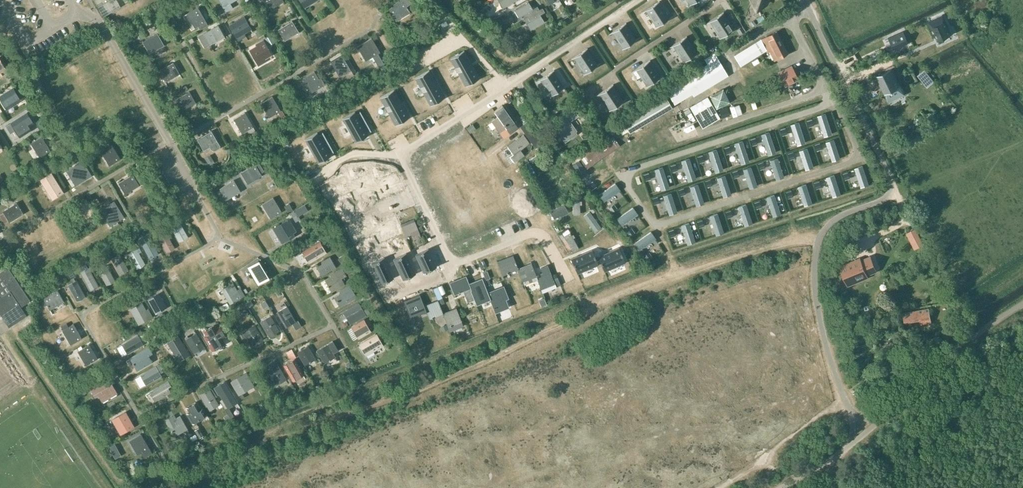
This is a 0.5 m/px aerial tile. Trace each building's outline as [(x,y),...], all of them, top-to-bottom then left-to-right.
[(98,9),(104,19),(121,9),(116,0),(113,0),(98,9)] [(223,7),(225,11),(233,7),(230,2),(234,0),(219,0),(223,7)] [(269,10),(283,1),(283,0),(264,0),(269,10)] [(389,10),(396,21),(399,19),(409,12),(406,6),(410,3),(411,2),(410,0),(400,0),(397,1),(393,4),(394,6),(389,10)] [(755,6),(756,8),(765,3),(767,0),(752,0),(755,6)] [(659,1),(641,13),(646,10),(657,26),(655,27),(674,15),(673,15),(668,18),(658,2),(660,1),(659,1)] [(522,15),(524,19),(539,9),(537,6),(533,8),(529,2),(514,10),(518,17),(522,15)] [(186,13),(194,28),(198,25),(200,29),(208,25),(197,7),(186,13)] [(539,9),(524,19),(526,23),(530,29),(544,21),(540,14),(545,12),(542,8),(539,9)] [(723,12),(705,24),(710,21),(721,37),(719,38),(720,38),(738,26),(737,26),(732,29),(722,13),(724,12),(723,12)] [(943,13),(928,20),(937,41),(938,40),(938,39),(951,33),(952,34),(943,13)] [(229,24),(236,36),(238,40),(245,36),(243,32),(251,27),(244,16),(229,24)] [(292,21),(278,29),(285,40),(299,32),(292,21)] [(626,23),(607,35),(608,35),(613,32),(623,48),(622,48),(622,49),(640,37),(635,40),(625,24),(626,23)] [(217,25),(197,36),(204,48),(224,36),(217,25)] [(904,30),(888,37),(893,47),(908,40),(904,30)] [(769,51),(774,60),(787,54),(776,32),(763,38),(760,40),(765,49),(767,52),(769,51)] [(157,33),(142,41),(149,52),(163,44),(157,33)] [(686,36),(668,48),(669,48),(674,45),(684,61),(682,62),(683,62),(701,50),(696,53),(685,37),(687,36),(686,36)] [(371,38),(357,47),(358,46),(366,60),(365,61),(373,57),(375,60),(380,57),(378,54),(380,53),(371,38)] [(757,41),(734,55),(741,65),(759,54),(758,52),(765,49),(760,40),(757,41)] [(264,42),(250,50),(256,62),(271,53),(269,50),(272,48),(268,42),(265,43),(264,42)] [(587,48),(569,60),(574,57),(584,73),(583,74),(602,62),(601,62),(596,65),(586,49),(587,48)] [(465,50),(451,58),(456,67),(461,65),(464,69),(460,72),(460,71),(459,72),(466,86),(480,78),(465,50)] [(704,59),(707,64),(665,89),(675,104),(692,94),(693,96),(728,76),(714,53),(704,59)] [(342,55),(331,62),(339,76),(350,70),(342,55)] [(650,60),(631,72),(632,72),(637,69),(647,85),(646,86),(664,74),(659,77),(649,61),(650,60)] [(173,62),(158,70),(159,71),(156,72),(160,80),(163,78),(165,81),(179,73),(173,62)] [(784,86),(797,79),(791,67),(778,73),(784,86)] [(925,68),(917,75),(924,83),(932,77),(925,68)] [(554,69),(535,81),(536,82),(541,79),(551,94),(550,95),(550,96),(568,84),(568,83),(563,87),(553,71),(554,70),(554,69)] [(876,77),(889,101),(904,94),(891,69),(876,77)] [(430,70),(416,77),(421,87),(426,84),(429,89),(425,91),(424,91),(431,105),(445,97),(430,70)] [(314,72),(303,78),(311,92),(323,86),(314,72)] [(613,84),(595,96),(595,97),(600,93),(610,109),(609,110),(616,106),(621,112),(632,105),(625,94),(619,98),(612,86),(613,85),(613,84)] [(0,96),(0,98),(6,108),(20,99),(13,88),(0,96)] [(395,89),(381,97),(386,106),(391,104),(394,108),(390,111),(389,110),(389,111),(396,125),(410,117),(395,89)] [(189,91),(175,99),(181,111),(195,102),(189,91)] [(643,107),(622,120),(628,131),(671,106),(664,94),(643,106),(643,107)] [(272,96),(261,103),(269,117),(281,110),(272,96)] [(707,96),(690,107),(703,128),(720,118),(707,96)] [(497,116),(491,120),(502,137),(517,127),(502,105),(494,111),(497,116)] [(571,105),(556,115),(560,120),(558,121),(562,128),(557,131),(565,142),(577,133),(575,131),(577,130),(570,121),(578,115),(571,105)] [(355,111),(343,118),(356,141),(369,135),(367,132),(371,130),(371,131),(372,130),(361,110),(360,111),(361,112),(357,114),(355,111)] [(242,133),(247,130),(249,133),(255,130),(244,112),(233,119),(242,133)] [(20,136),(31,130),(28,125),(33,122),(27,113),(22,116),(22,115),(11,122),(20,136)] [(832,135),(826,114),(817,116),(824,137),(832,135)] [(526,122),(520,127),(534,146),(540,141),(526,122)] [(806,143),(799,122),(791,125),(798,146),(806,143)] [(197,139),(203,150),(204,150),(203,148),(209,144),(213,150),(215,150),(219,148),(220,145),(211,130),(197,139)] [(318,132),(306,138),(319,162),(331,155),(330,153),(333,151),(334,152),(334,151),(323,131),(323,132),(320,134),(318,132)] [(776,153),(769,132),(761,135),(767,156),(776,153)] [(523,134),(507,146),(513,154),(509,156),(514,162),(524,155),(520,149),(529,143),(523,134)] [(42,136),(30,143),(39,157),(51,150),(42,136)] [(620,145),(613,136),(580,160),(586,168),(620,145)] [(841,159),(834,140),(826,142),(832,162),(841,159)] [(749,162),(742,141),(734,144),(740,164),(749,162)] [(112,145),(101,151),(109,166),(121,159),(112,145)] [(814,168),(807,148),(799,151),(806,171),(814,168)] [(723,170),(716,149),(708,152),(715,173),(723,170)] [(784,178),(777,158),(769,161),(775,181),(784,178)] [(696,179),(689,159),(681,161),(687,182),(696,179)] [(83,161),(72,168),(81,182),(92,176),(83,161)] [(258,162),(255,164),(241,173),(247,184),(262,175),(260,173),(263,171),(261,168),(262,168),(258,162)] [(869,185),(863,165),(854,168),(861,188),(869,185)] [(669,188),(662,167),(654,170),(661,191),(669,188)] [(757,187),(751,167),(742,170),(749,190),(757,187)] [(52,199),(63,192),(51,172),(40,179),(52,199)] [(132,174),(118,183),(125,194),(139,186),(132,174)] [(371,185),(374,191),(378,200),(381,199),(380,197),(396,189),(397,191),(399,190),(394,180),(392,177),(393,177),(392,175),(382,180),(373,184),(372,185),(371,185)] [(731,195),(724,175),(716,178),(723,198),(731,195)] [(841,195),(834,175),(826,178),(832,197),(841,195)] [(348,192),(350,191),(347,186),(348,185),(346,181),(344,178),(344,176),(333,181),(334,181),(325,185),(323,186),(330,201),(332,200),(331,198),(348,190),(348,192)] [(371,185),(372,185),(370,181),(368,178),(369,177),(368,176),(358,181),(349,185),(348,185),(347,186),(350,191),(354,200),(356,199),(356,198),(372,190),(373,192),(374,191),(371,185)] [(220,190),(217,192),(222,200),(225,198),(226,200),(240,191),(234,180),(220,189),(220,190)] [(603,202),(620,190),(615,183),(598,195),(603,202)] [(704,204),(697,184),(689,187),(696,207),(704,204)] [(813,204),(806,184),(798,187),(804,207),(813,204)] [(677,213),(670,193),(662,196),(669,216),(677,213)] [(579,194),(572,194),(573,215),(580,215),(579,194)] [(780,214),(774,195),(766,197),(772,217),(780,214)] [(262,204),(269,216),(270,218),(281,212),(273,197),(262,204)] [(76,205),(82,216),(84,219),(95,213),(86,199),(76,205)] [(114,201),(100,209),(105,216),(109,224),(116,219),(123,215),(114,201)] [(3,211),(6,216),(9,222),(24,214),(17,203),(3,211)] [(553,220),(567,213),(563,204),(549,211),(553,220)] [(611,213),(617,209),(614,204),(608,208),(611,213)] [(752,224),(745,204),(737,207),(744,227),(752,224)] [(621,226),(638,214),(632,207),(616,219),(621,226)] [(594,232),(600,227),(588,211),(582,216),(594,232)] [(723,233),(717,213),(709,216),(715,236),(723,233)] [(179,217),(169,222),(180,241),(187,236),(180,223),(182,222),(179,217)] [(400,233),(393,218),(373,228),(375,234),(379,243),(381,242),(381,240),(397,232),(398,234),(400,233)] [(288,219),(273,228),(281,243),(293,236),(290,231),(294,229),(288,219)] [(348,228),(355,243),(357,242),(356,240),(373,233),(373,234),(375,234),(373,228),(369,219),(348,228)] [(410,221),(401,224),(401,225),(400,225),(405,238),(419,232),(415,221),(411,223),(410,221)] [(695,243),(688,223),(680,225),(687,245),(695,243)] [(629,237),(634,233),(631,228),(625,232),(629,237)] [(924,244),(915,228),(906,233),(915,249),(924,244)] [(572,252),(578,248),(568,229),(561,233),(572,252)] [(148,231),(135,238),(137,241),(139,245),(142,243),(150,257),(157,253),(149,239),(152,237),(150,234),(148,231)] [(639,251),(656,239),(651,232),(634,244),(639,251)] [(166,233),(158,237),(166,251),(174,247),(166,233)] [(303,251),(303,252),(308,261),(325,251),(319,240),(315,242),(316,244),(314,246),(313,244),(312,244),(313,246),(303,252),(303,251)] [(600,255),(598,256),(604,271),(606,270),(606,268),(622,261),(623,263),(625,262),(621,252),(619,249),(619,247),(608,252),(609,252),(600,255)] [(136,249),(129,253),(137,268),(144,264),(136,249)] [(428,249),(415,254),(417,257),(418,259),(417,259),(422,268),(423,270),(422,270),(424,273),(426,272),(426,271),(428,270),(429,270),(432,269),(431,268),(434,267),(434,268),(436,267),(433,259),(428,250),(429,250),(428,249)] [(573,257),(571,258),(577,273),(579,272),(579,270),(595,263),(596,265),(598,264),(594,254),(593,254),(592,251),(592,249),(581,254),(573,258),(573,257)] [(646,261),(652,257),(648,252),(643,256),(646,261)] [(406,253),(393,259),(394,261),(395,261),(396,264),(401,274),(402,277),(403,279),(405,279),(405,278),(408,277),(411,276),(411,275),(414,274),(414,275),(416,274),(411,263),(407,254),(406,253)] [(120,255),(112,259),(120,274),(127,269),(120,255)] [(330,257),(316,266),(321,275),(336,267),(330,257)] [(518,269),(513,257),(509,259),(509,257),(497,262),(502,275),(518,269)] [(860,259),(841,267),(848,285),(857,281),(855,276),(875,268),(870,257),(861,261),(860,259)] [(384,258),(371,264),(373,266),(374,269),(374,270),(379,279),(380,282),(380,283),(381,285),(383,284),(386,282),(386,283),(389,281),(392,279),(392,280),(394,279),(389,269),(385,260),(384,258)] [(257,261),(248,267),(252,275),(253,274),(259,284),(269,278),(258,260),(257,261)] [(531,263),(518,269),(523,282),(536,276),(531,263)] [(351,271),(348,265),(342,268),(330,275),(331,277),(325,281),(331,291),(344,284),(341,278),(351,271)] [(541,277),(536,279),(542,292),(556,287),(560,285),(557,277),(552,278),(550,273),(548,265),(540,268),(542,272),(540,274),(541,277)] [(80,272),(82,276),(90,290),(98,286),(90,272),(93,270),(91,266),(80,272)] [(106,266),(99,270),(107,284),(114,280),(106,266)] [(20,307),(22,305),(23,305),(30,300),(8,267),(0,272),(0,313),(9,327),(26,315),(20,307)] [(466,277),(450,283),(454,294),(463,290),(467,301),(473,298),(470,290),(471,290),(470,288),(469,284),(466,277)] [(482,279),(469,284),(470,288),(471,290),(470,290),(473,298),(475,301),(476,304),(484,301),(490,299),(487,292),(482,279)] [(76,282),(69,287),(77,301),(84,297),(76,282)] [(242,290),(240,287),(236,289),(233,283),(221,289),(230,304),(241,297),(249,293),(246,288),(242,290)] [(340,293),(334,296),(340,306),(356,297),(348,284),(338,290),(340,293)] [(503,286),(487,292),(490,299),(495,312),(508,307),(505,299),(508,298),(503,286)] [(41,300),(44,306),(46,304),(50,310),(64,301),(58,290),(41,300)] [(158,294),(148,299),(156,313),(166,307),(158,294)] [(420,294),(403,300),(410,316),(410,315),(425,309),(425,308),(424,306),(420,294)] [(424,306),(425,308),(425,309),(426,311),(429,319),(442,314),(443,314),(443,313),(439,305),(437,300),(424,305),(425,306),(424,306)] [(141,303),(131,309),(139,324),(152,316),(149,309),(146,311),(141,303)] [(358,304),(343,312),(350,324),(370,313),(367,307),(362,310),(358,304)] [(287,307),(277,313),(285,327),(295,321),(287,307)] [(443,314),(442,314),(443,316),(447,327),(449,332),(463,326),(461,321),(457,310),(456,308),(443,313),(443,314)] [(905,323),(930,317),(929,308),(903,312),(905,323)] [(882,331),(901,323),(897,314),(878,322),(882,331)] [(270,316),(261,322),(270,336),(279,331),(270,316)] [(371,324),(368,318),(364,320),(352,327),(358,337),(370,330),(367,326),(371,324)] [(82,338),(73,324),(69,327),(66,323),(61,326),(63,330),(62,330),(70,345),(82,338)] [(205,334),(203,335),(208,343),(212,349),(218,345),(218,346),(224,343),(221,338),(226,335),(220,327),(215,330),(212,325),(203,330),(205,334)] [(246,338),(249,337),(253,344),(262,340),(254,326),(243,332),(246,338)] [(382,331),(376,334),(361,343),(370,356),(376,353),(375,350),(375,349),(384,343),(380,336),(384,334),(382,331)] [(195,333),(185,339),(194,353),(204,347),(195,333)] [(122,344),(117,347),(122,356),(127,353),(143,344),(138,335),(122,344)] [(177,336),(168,342),(176,356),(175,356),(178,361),(190,354),(187,349),(185,350),(177,336)] [(324,363),(335,357),(333,353),(338,350),(333,341),(327,344),(328,344),(317,350),(324,363)] [(89,345),(78,351),(86,366),(97,359),(89,345)] [(137,370),(151,361),(148,356),(153,353),(149,346),(130,358),(137,370)] [(308,346),(297,352),(305,365),(315,359),(308,346)] [(286,364),(284,365),(293,380),(295,379),(304,374),(295,359),(286,364)] [(286,379),(282,373),(275,361),(264,367),(272,379),(271,380),(275,386),(286,379)] [(140,376),(135,379),(140,387),(145,384),(161,375),(159,373),(163,371),(159,364),(156,366),(156,365),(139,375),(140,376)] [(244,397),(242,393),(250,388),(254,386),(247,373),(243,375),(232,382),(241,398),(244,397)] [(87,385),(95,398),(99,395),(102,401),(116,393),(109,380),(99,386),(96,380),(87,385)] [(168,380),(149,391),(155,401),(170,391),(168,387),(171,385),(168,380)] [(224,381),(215,387),(219,394),(219,393),(226,404),(224,405),(226,408),(224,409),(230,419),(233,417),(227,408),(236,403),(228,388),(224,381)] [(209,390),(200,395),(209,410),(217,405),(213,397),(216,396),(211,388),(209,390)] [(187,407),(186,408),(188,411),(189,411),(188,411),(189,412),(187,413),(194,425),(196,424),(195,421),(204,416),(203,416),(205,415),(202,409),(200,410),(196,402),(187,407)] [(124,412),(113,419),(121,433),(133,427),(124,412)] [(187,428),(180,416),(176,418),(174,414),(164,419),(168,426),(169,426),(175,435),(187,428)] [(151,453),(149,448),(148,448),(140,434),(129,441),(137,455),(141,452),(144,457),(151,453)]
